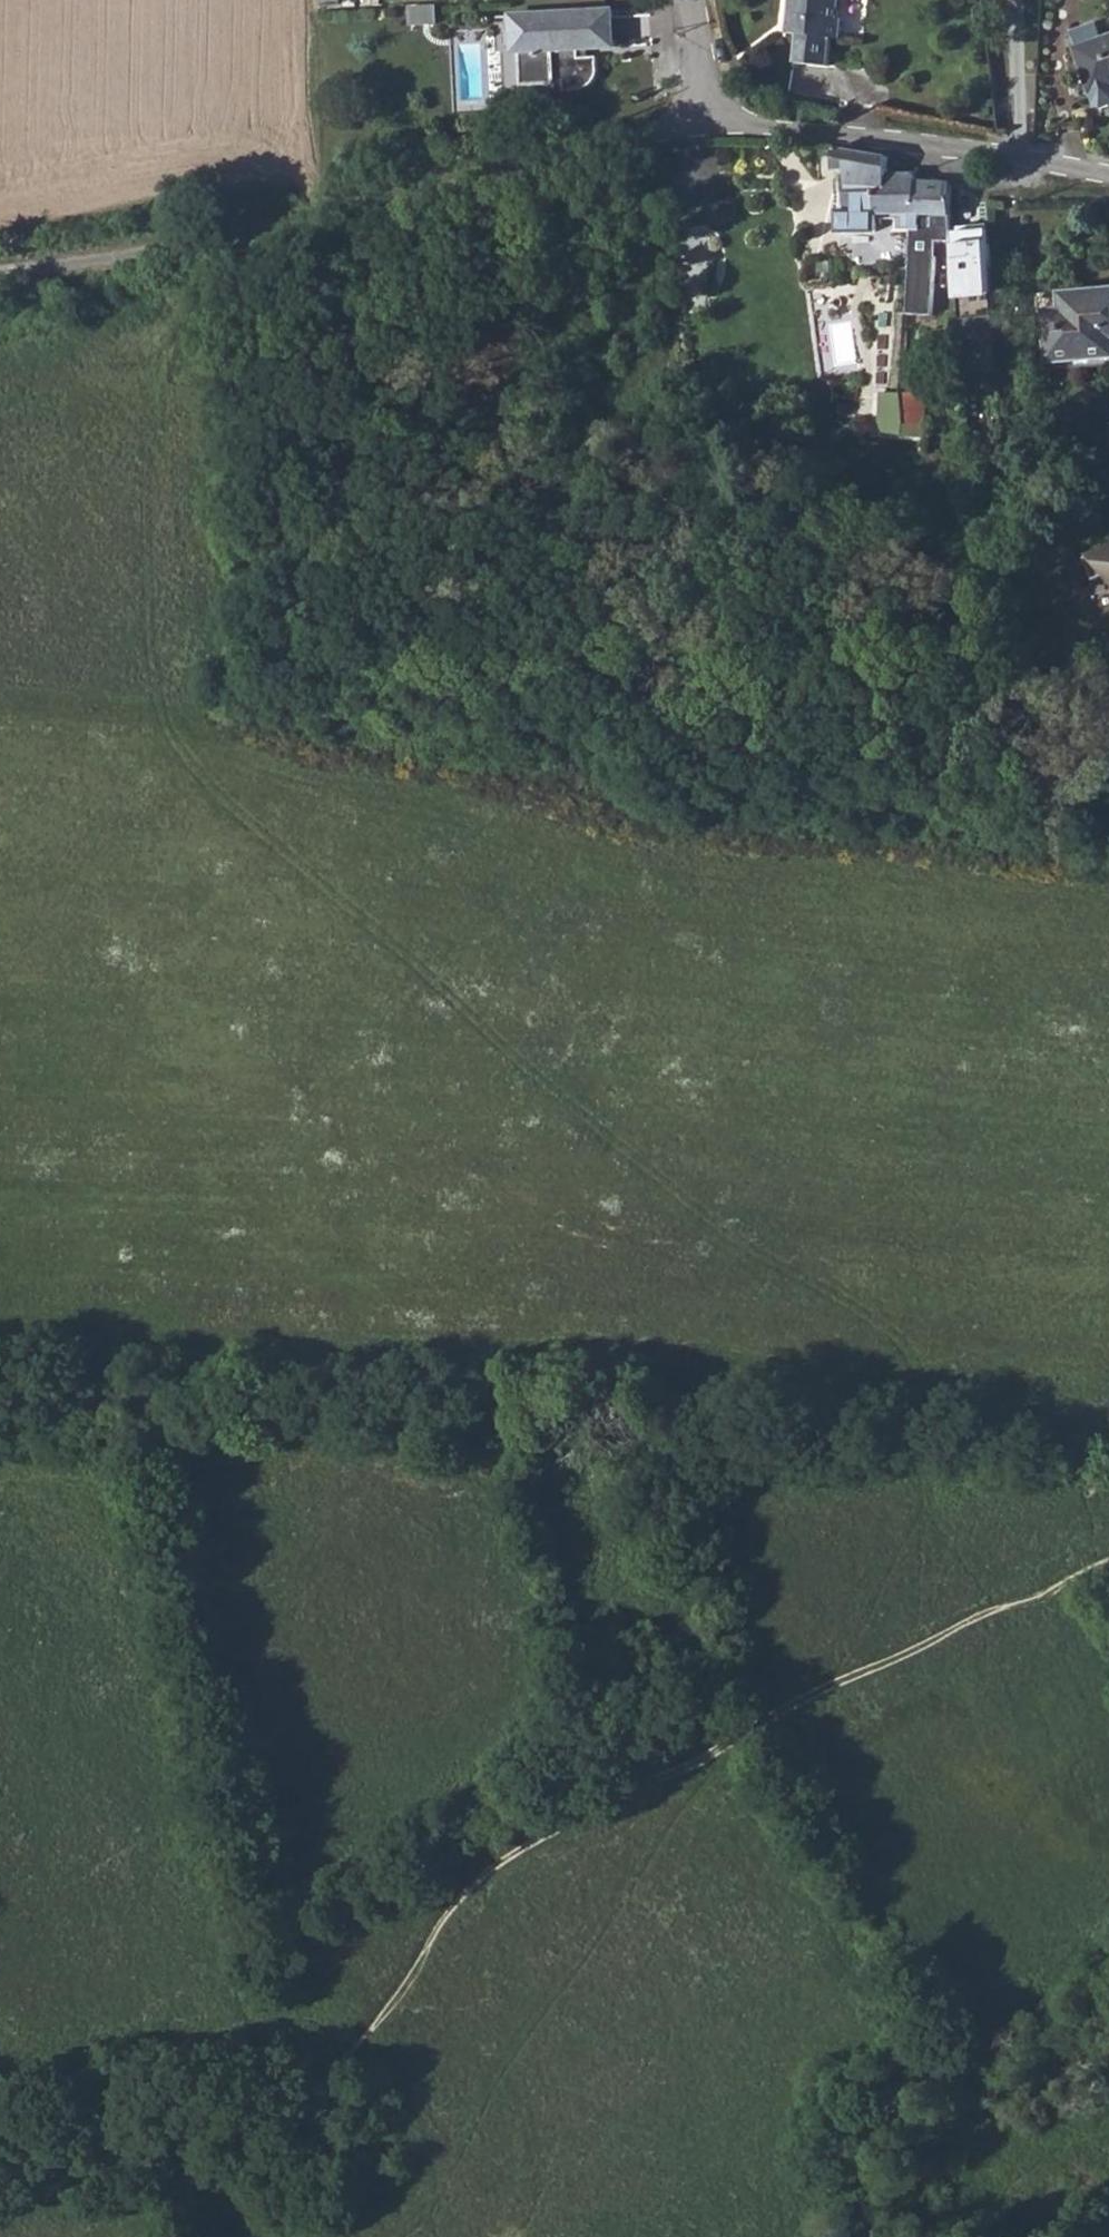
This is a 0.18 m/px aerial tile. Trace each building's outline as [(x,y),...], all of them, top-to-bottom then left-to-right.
[(827,66),(830,37),(840,38),(842,16),(836,16),(838,0),(789,0),(785,32),(795,33),(792,63),(827,66)] [(610,13),(508,17),(510,55),(512,54),(514,87),(548,86),(549,84),(554,84),(554,95),(581,91),(589,88),(594,79),(595,61),(576,62),(575,52),(611,51),(611,43),(606,43),(605,21),(610,21),(610,13)] [(1078,48),(1103,38),(1098,21),(1072,30),(1078,48)] [(1090,93),(1094,104),(1101,108),(1108,105),(1108,36),(1103,38),(1078,48),(1074,49),(1090,93)] [(900,217),(900,232),(919,231),(918,185),(917,176),(892,173),(893,159),(886,157),(838,149),(838,170),(841,171),(841,193),(843,194),(844,213),(841,213),(842,227),(842,235),(881,235),(881,227),(880,217),(900,217)] [(932,244),(956,244),(954,219),(954,188),(954,187),(918,185),(919,231),(926,232),(932,232),(932,244)] [(991,228),(957,231),(964,318),(998,316),(991,228)] [(1055,363),(1108,358),(1108,292),(1066,296),(1066,311),(1049,313),(1055,363)] [(933,392),(886,390),(885,434),(910,434),(910,425),(932,425),(933,392)] [(1087,554),(1097,574),(1108,568),(1108,542),(1087,554)]
